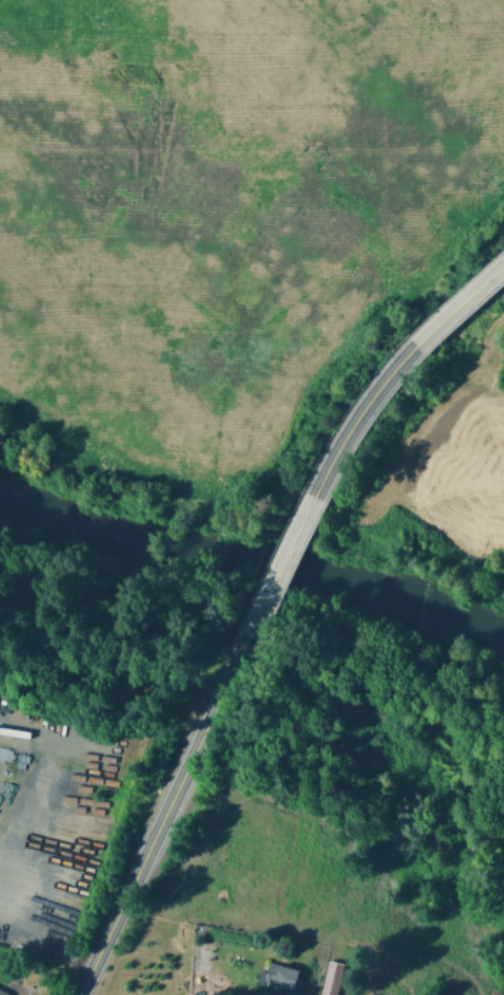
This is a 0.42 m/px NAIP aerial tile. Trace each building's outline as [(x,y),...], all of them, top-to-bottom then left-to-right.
[(343,963),(328,959),(319,994),(336,994),(343,963)] [(302,980),(301,987),(296,986),(295,989),(278,985),(277,989),(265,986),(271,962),(301,969),(298,979),(302,980)]
